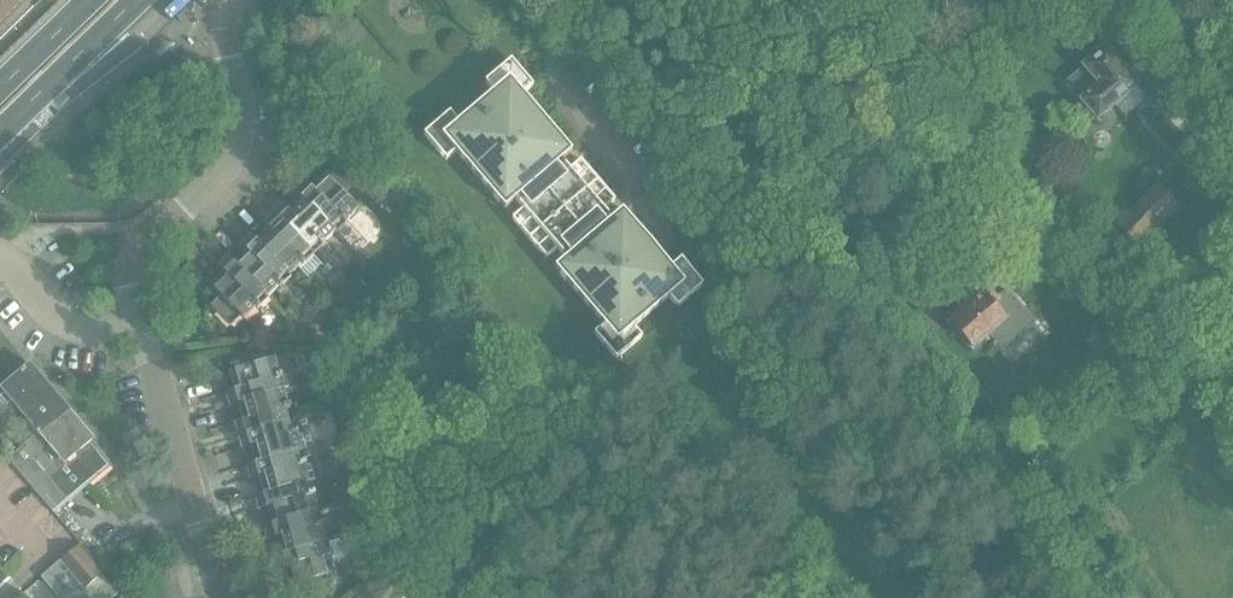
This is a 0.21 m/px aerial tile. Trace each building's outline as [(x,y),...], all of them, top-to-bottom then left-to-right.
[(1096,121),(1136,86),(1103,48),(1082,66),(1098,84),(1078,101),(1096,121)] [(573,153),(524,95),(534,87),(512,61),(486,83),(495,93),(460,123),(451,113),(425,136),(447,161),(457,153),(506,210),(517,201),(525,211),(514,220),(531,240),(599,181),(582,161),(571,172),(562,162),(573,153)] [(302,198),(335,233),(359,210),(325,176),(311,190),(312,191),(303,199),(302,198)] [(604,211),(616,201),(599,181),(531,240),(548,260),(560,251),(567,260),(556,269),(605,326),(595,334),(617,360),(643,338),(635,328),(670,298),(679,308),(705,286),(682,260),(673,269),(623,211),(613,220),(604,211)] [(1139,248),(1139,247),(1178,207),(1157,187),(1118,227),(1119,228),(1088,260),(1108,280),(1139,248)] [(313,255),(335,233),(302,198),(288,212),(289,213),(280,221),(313,255)] [(290,277),(313,255),(280,221),(271,230),(271,229),(257,243),(258,244),(290,277)] [(267,300),(290,277),(258,244),(249,253),(248,252),(234,265),(235,266),(267,300)] [(245,322),(267,300),(235,266),(226,274),(225,274),(211,287),(230,306),(219,316),(228,326),(239,316),(245,322)] [(334,276),(342,284),(348,279),(340,270),(334,276)] [(337,289),(342,284),(334,276),(329,281),(337,289)] [(950,325),(973,350),(991,333),(1005,348),(1029,326),(1019,315),(1024,310),(1008,292),(998,301),(988,290),(975,302),(974,300),(962,311),(963,313),(950,325)] [(240,405),(285,392),(276,361),(268,363),(266,357),(253,361),(255,367),(230,374),(235,393),(236,393),(240,405)] [(66,408),(30,366),(0,391),(0,417),(11,406),(36,435),(66,408)] [(249,435),(294,422),(285,392),(240,405),(238,405),(244,425),(246,424),(249,435)] [(323,414),(333,411),(331,403),(321,406),(323,414)] [(79,430),(82,427),(66,408),(36,435),(7,460),(54,515),(108,468),(79,430)] [(323,414),(325,420),(335,418),(333,411),(323,414)] [(309,418),(294,422),(249,435),(252,446),(250,447),(256,466),(257,465),(318,449),(309,418)] [(326,479),(318,449),(257,465),(261,477),(259,478),(264,497),(266,496),(326,479)] [(340,474),(342,481),(351,478),(349,471),(340,474)] [(326,479),(266,496),(269,507),(267,507),(273,526),(274,526),(319,513),(335,509),(334,508),(339,506),(334,489),(329,490),(326,479)] [(358,502),(348,505),(350,512),(360,509),(358,502)] [(281,557),(283,557),(328,544),(319,513),(274,526),(278,538),(276,538),(281,557)] [(341,540),(330,543),(335,562),(346,559),(341,540)] [(284,568),(289,588),(315,580),(317,587),(338,580),(328,544),(283,557),(286,568),(284,568)] [(78,550),(76,548),(41,577),(59,597),(113,597),(116,595),(78,550)] [(370,587),(357,597),(379,597),(370,587)]
